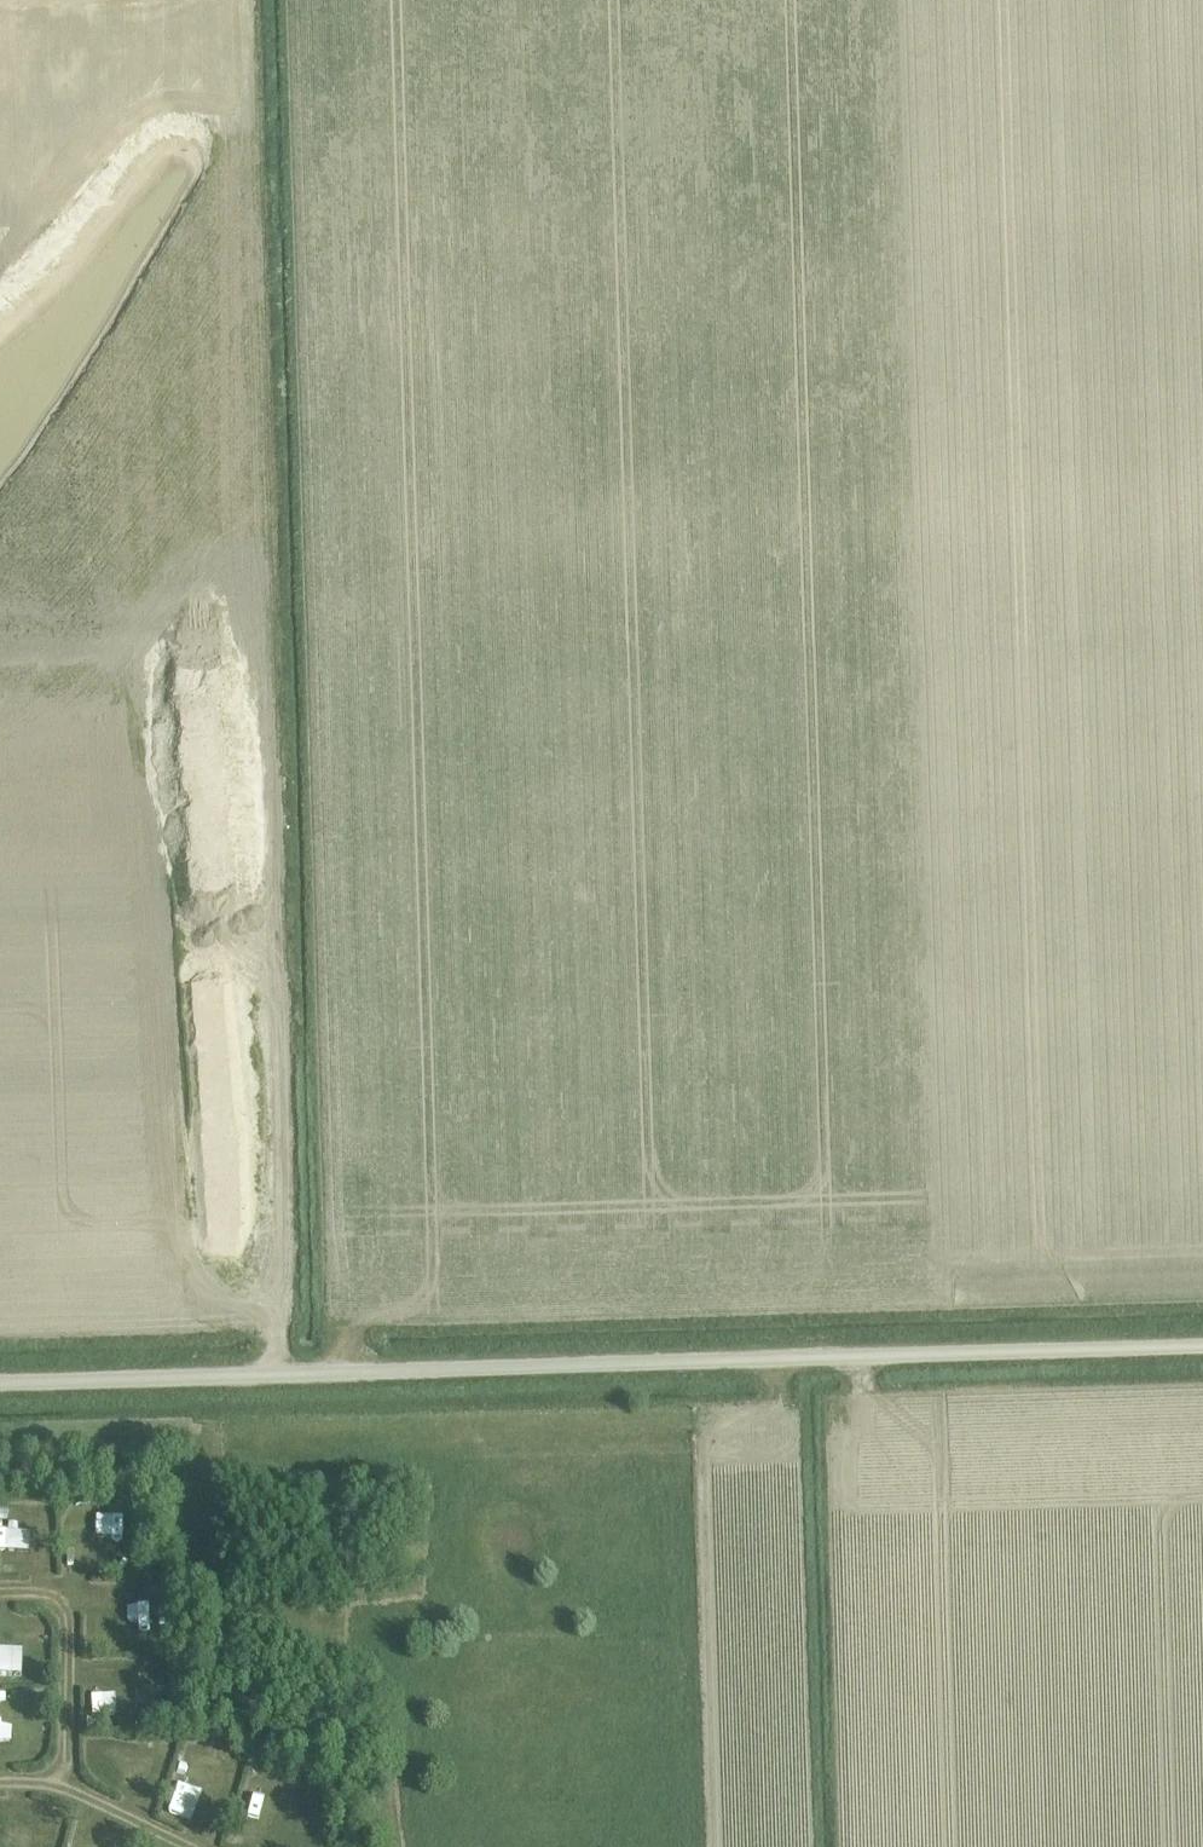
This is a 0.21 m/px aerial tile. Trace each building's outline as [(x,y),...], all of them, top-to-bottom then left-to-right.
[(98,1540),(98,1517),(76,1517),(75,1539),(98,1540)] [(103,1610),(104,1637),(130,1636),(129,1609),(103,1610)] [(15,1707),(1,1705),(0,1712),(0,1731),(12,1733),(15,1707)] [(239,1798),(250,1801),(257,1775),(246,1772),(239,1798)] [(266,1807),(272,1775),(258,1773),(252,1805),(266,1807)]
